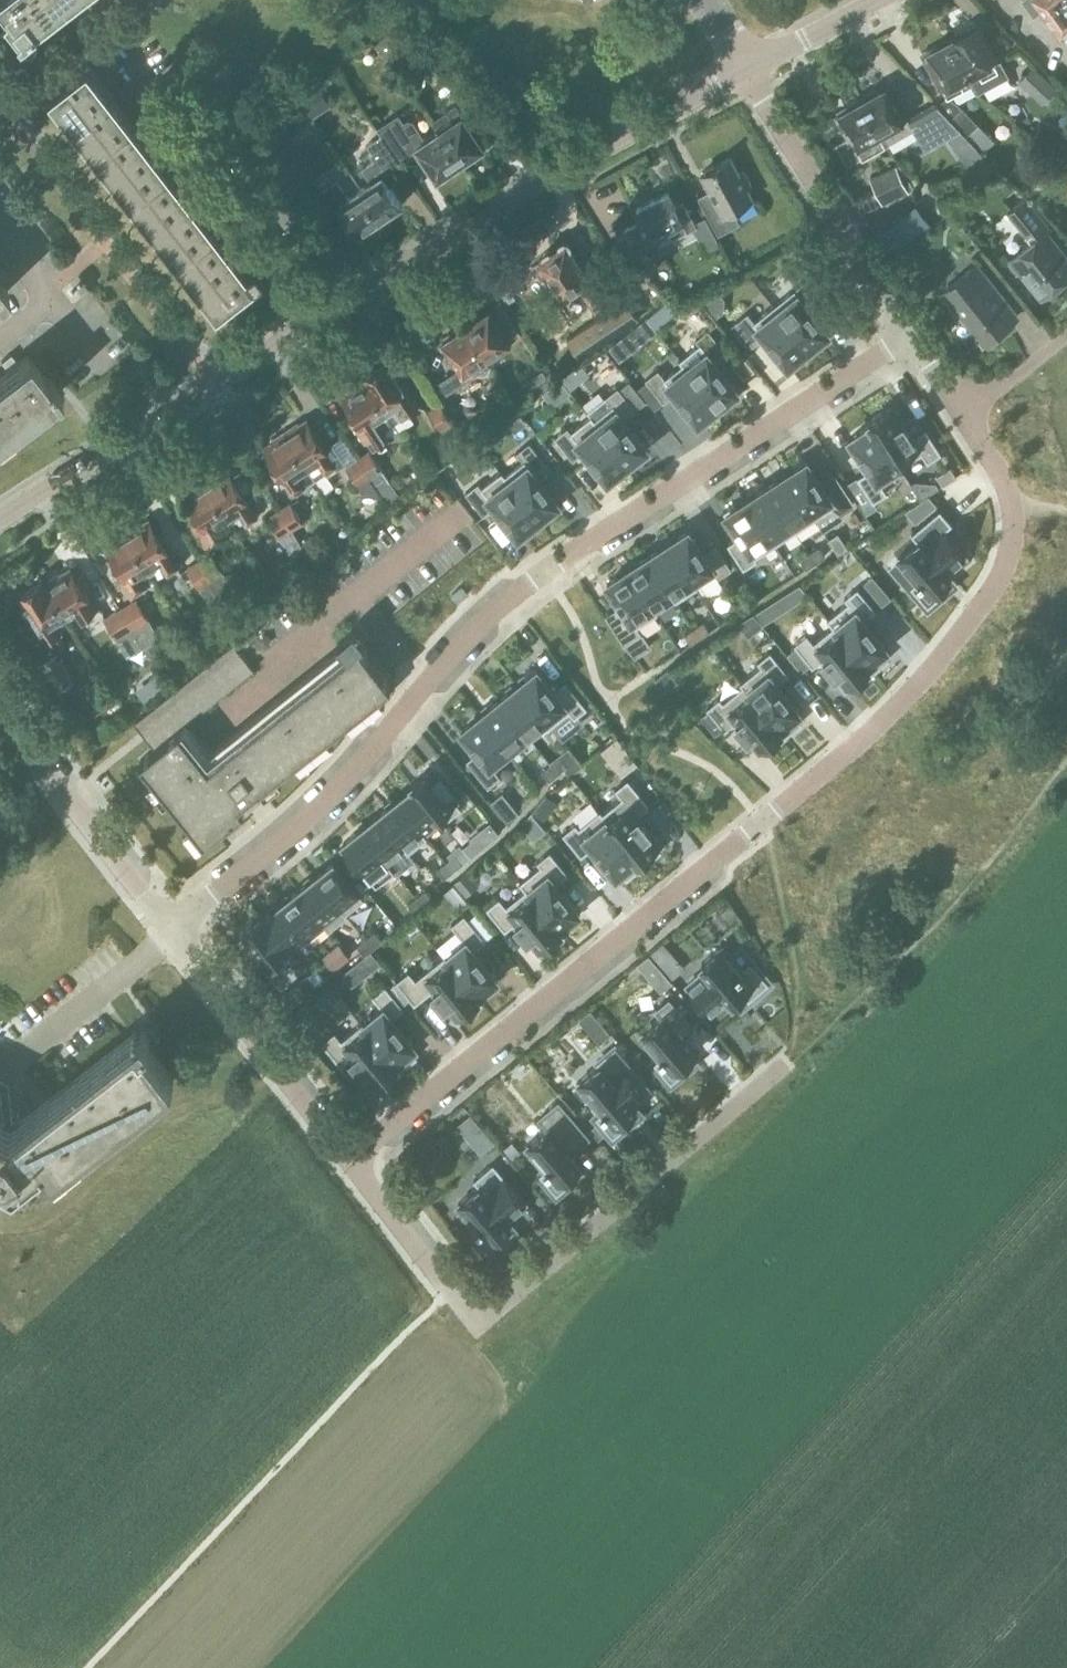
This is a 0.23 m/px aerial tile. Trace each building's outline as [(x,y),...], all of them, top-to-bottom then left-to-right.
[(12,9),(8,12),(9,13),(26,35),(41,23),(38,19),(63,0),(5,0),(12,9)] [(1032,13),(1045,4),(1066,36),(1066,0),(1024,0),(1032,13)] [(396,21),(374,43),(392,62),(415,39),(396,21)] [(949,40),(971,82),(998,67),(975,26),(949,40)] [(971,82),(949,40),(923,54),(946,96),(971,82)] [(64,83),(54,90),(126,183),(222,307),(225,305),(246,289),(248,287),(251,285),(266,273),(258,262),(257,262),(251,254),(242,261),(242,260),(237,264),(218,239),(110,99),(114,96),(106,87),(99,77),(89,64),(64,83)] [(1033,66),(1020,80),(1043,101),(1055,87),(1033,66)] [(298,93),(309,109),(327,97),(316,81),(298,93)] [(959,130),(951,117),(940,101),(911,117),(908,112),(905,114),(888,84),(874,92),(873,89),(860,96),(886,143),(913,128),(925,150),(960,131),(959,130)] [(306,117),(291,96),(271,110),(285,132),(306,117)] [(886,143),(860,96),(847,104),(848,106),(837,113),(861,157),(886,143)] [(457,103),(433,119),(440,130),(463,165),(471,160),(471,154),(483,146),(463,115),(464,114),(457,103)] [(951,117),(959,130),(962,128),(967,134),(979,123),(962,106),(951,117)] [(381,133),(401,163),(403,162),(400,159),(417,147),(437,177),(445,171),(449,174),(463,165),(440,130),(426,139),(413,120),(407,119),(404,121),(399,113),(378,127),(381,133)] [(369,180),(359,186),(378,216),(400,202),(389,185),(399,179),(393,169),(401,163),(381,133),(366,143),(371,150),(368,152),(371,158),(359,165),(369,180)] [(718,234),(740,222),(733,210),(754,199),(746,185),(750,183),(743,169),(738,171),(730,155),(700,171),(714,196),(701,202),(718,234)] [(870,176),(881,202),(907,191),(896,165),(870,176)] [(359,186),(345,195),(335,180),(320,190),(332,208),(339,203),(356,230),(378,216),(359,186)] [(643,216),(624,226),(635,246),(651,237),(652,239),(668,230),(672,239),(694,228),(692,223),(695,222),(684,201),(675,205),(666,190),(637,206),(643,216)] [(1014,205),(1028,223),(1022,228),(1032,241),(1009,259),(1040,296),(1066,275),(1050,255),(1061,246),(1049,231),(1053,228),(1026,196),(1014,205)] [(885,229),(899,246),(930,222),(916,204),(885,229)] [(541,234),(550,228),(542,215),(533,221),(541,234)] [(541,261),(533,266),(542,280),(550,274),(563,294),(577,284),(596,313),(599,311),(601,315),(567,338),(568,339),(570,338),(581,355),(579,356),(580,357),(640,317),(627,298),(610,309),(607,305),(610,304),(590,275),(589,276),(569,247),(570,244),(568,243),(567,246),(562,245),(563,242),(561,242),(560,245),(553,250),(549,249),(544,253),(543,256),(540,259),(541,261)] [(647,278),(659,265),(638,245),(625,259),(647,278)] [(490,256),(482,261),(490,276),(498,271),(490,256)] [(942,291),(983,342),(1006,323),(987,300),(998,291),(976,263),(942,291)] [(774,305),(809,348),(826,335),(830,332),(813,311),(825,302),(806,279),(774,305)] [(8,291),(7,290),(0,281),(0,297),(8,291)] [(809,348),(774,305),(755,320),(748,312),(735,322),(754,345),(765,336),(788,365),(792,362),(809,348)] [(476,313),(463,322),(487,357),(510,341),(488,308),(478,316),(476,313)] [(459,367),(432,385),(440,397),(467,379),(466,376),(474,370),(479,373),(484,373),(488,370),(490,366),(488,361),(489,361),(487,357),(463,322),(449,331),(451,333),(441,340),(459,367)] [(680,359),(722,410),(738,397),(735,393),(739,390),(716,360),(727,351),(709,328),(696,339),(700,343),(680,359)] [(53,388),(57,392),(60,389),(49,375),(46,378),(28,354),(18,362),(11,352),(1,360),(13,375),(0,384),(0,429),(53,388)] [(742,355),(732,363),(745,378),(755,371),(742,355)] [(722,410),(680,359),(679,359),(683,363),(665,377),(658,369),(646,379),(648,381),(637,389),(646,401),(654,410),(664,402),(675,393),(699,422),(717,407),(721,411),(722,410)] [(388,361),(364,377),(393,420),(417,404),(388,361)] [(526,379),(525,380),(535,394),(551,382),(543,369),(526,379)] [(393,420),(364,377),(365,378),(350,388),(352,390),(344,396),(358,418),(352,422),(365,441),(368,440),(373,448),(387,439),(381,430),(394,422),(393,420)] [(543,392),(553,405),(571,391),(561,378),(543,392)] [(591,415),(629,463),(648,447),(625,418),(637,409),(646,401),(637,389),(630,380),(620,388),(618,386),(605,396),(612,405),(595,419),(592,415),(591,415)] [(447,439),(460,431),(452,419),(450,420),(439,402),(428,409),(447,439)] [(870,420),(902,470),(903,469),(901,466),(922,452),(928,461),(942,452),(926,427),(914,435),(903,420),(893,404),(870,420)] [(629,463),(591,415),(571,431),(568,426),(555,436),(573,459),(585,450),(608,479),(629,463)] [(297,422),(284,431),(316,478),(326,471),(327,470),(328,471),(336,466),(337,468),(346,463),(347,464),(347,463),(357,457),(343,435),(332,442),(331,441),(323,446),(306,420),(299,424),(297,422)] [(902,470),(870,420),(869,420),(871,423),(850,437),(870,468),(858,477),(874,501),(888,492),(882,483),(902,470)] [(272,442),(264,448),(294,493),(305,486),(308,484),(308,483),(316,478),(284,431),(271,439),(272,442)] [(501,471),(543,523),(559,510),(556,506),(560,503),(537,473),(548,464),(530,441),(517,452),(524,460),(505,475),(502,471),(501,471)] [(369,449),(357,457),(370,476),(378,488),(382,494),(389,505),(401,497),(390,480),(369,449)] [(347,464),(346,464),(366,495),(382,494),(378,488),(370,476),(357,457),(347,463),(347,464)] [(816,518),(835,505),(839,512),(853,503),(834,474),(822,482),(806,457),(794,465),(795,468),(787,473),(816,518)] [(957,475),(951,466),(937,475),(943,484),(957,475)] [(205,480),(226,515),(237,508),(246,523),(255,518),(228,471),(220,476),(218,472),(205,480)] [(501,471),(482,487),(478,482),(466,493),(484,516),(495,506),(519,536),(538,520),(542,524),(543,523),(501,471)] [(816,518),(787,473),(767,486),(795,531),(816,518)] [(226,515),(205,480),(191,488),(193,492),(186,496),(190,503),(186,506),(197,524),(202,522),(214,543),(223,538),(214,522),(226,515)] [(795,531),(767,486),(747,499),(771,537),(790,525),(794,532),(795,531)] [(906,509),(916,522),(937,504),(928,494),(906,509)] [(771,537),(747,499),(738,505),(736,502),(724,510),(740,535),(728,543),(744,568),(758,559),(752,550),(771,537)] [(290,501),(279,508),(290,528),(302,521),(290,501)] [(957,522),(944,507),(913,532),(918,540),(897,556),(916,579),(908,585),(925,605),(946,589),(942,585),(952,577),(947,570),(968,554),(948,529),(957,522)] [(290,528),(279,508),(267,516),(288,550),(300,543),(290,528)] [(149,565),(160,559),(168,572),(178,566),(150,520),(142,525),(140,522),(127,530),(149,565)] [(697,584),(715,572),(719,577),(732,568),(716,543),(704,551),(689,529),(668,543),(696,585),(697,584)] [(149,565),(127,530),(114,538),(115,541),(108,546),(114,556),(108,559),(131,596),(147,587),(138,572),(149,566),(149,565)] [(848,547),(838,532),(828,538),(838,553),(848,547)] [(668,543),(648,556),(673,594),(672,594),(676,601),(698,586),(697,584),(696,585),(668,543)] [(819,546),(809,552),(816,562),(825,556),(819,546)] [(209,581),(221,598),(222,597),(228,607),(238,601),(232,591),(233,590),(210,551),(199,558),(211,579),(209,581)] [(800,558),(806,568),(816,562),(809,552),(800,558)] [(648,556),(628,569),(653,607),(654,606),(672,594),(673,594),(648,556)] [(211,579),(199,558),(187,565),(211,604),(221,598),(209,581),(211,579)] [(628,569),(607,582),(622,605),(606,615),(625,644),(642,633),(638,626),(658,612),(654,606),(653,607),(628,569)] [(44,580),(43,581),(63,614),(77,605),(84,617),(94,611),(83,593),(89,589),(80,574),(74,578),(69,571),(61,576),(59,573),(44,582),(44,580)] [(725,579),(729,586),(738,580),(733,573),(725,579)] [(71,626),(63,614),(43,581),(19,596),(47,640),(57,635),(71,626)] [(462,586),(452,594),(458,601),(468,593),(462,586)] [(833,626),(868,669),(872,673),(890,658),(884,651),(888,647),(865,619),(876,609),(858,586),(845,597),(848,601),(827,619),(833,626)] [(117,608),(140,647),(140,648),(157,638),(134,599),(117,608)] [(117,608),(101,618),(100,619),(123,657),(140,647),(117,608)] [(703,621),(694,627),(701,636),(710,630),(703,621)] [(233,642),(134,722),(142,731),(147,738),(155,747),(141,759),(154,775),(171,797),(191,822),(205,839),(244,808),(239,802),(259,786),(260,787),(276,774),(297,757),(328,732),(348,716),(379,691),(392,681),(361,643),(360,642),(365,639),(355,626),(338,640),(343,646),(347,652),(228,748),(229,749),(209,764),(180,728),(186,723),(187,722),(254,669),(236,646),(233,642)] [(868,669),(833,626),(814,641),(807,633),(794,644),(813,666),(824,657),(848,686),(868,669)] [(685,633),(691,643),(701,636),(694,627),(685,633)] [(35,656),(48,678),(60,671),(47,649),(35,656)] [(770,650),(757,661),(761,665),(740,682),(743,685),(784,737),(803,722),(797,715),(801,711),(777,682),(789,673),(770,650)] [(585,722),(578,714),(587,707),(566,680),(554,689),(536,666),(524,675),(526,677),(517,685),(545,720),(550,726),(551,725),(563,740),(585,722)] [(159,691),(160,691),(167,686),(166,685),(158,673),(150,678),(159,691)] [(90,682),(93,686),(98,687),(102,685),(104,679),(101,674),(95,674),(91,676),(90,682)] [(545,720),(517,685),(500,699),(528,734),(545,720)] [(707,707),(726,730),(737,721),(749,735),(761,749),(764,747),(767,751),(784,737),(743,685),(723,701),(720,697),(707,707)] [(127,711),(117,698),(105,706),(115,720),(127,711)] [(482,713),(510,748),(528,734),(500,699),(482,713)] [(489,787),(501,776),(494,768),(513,752),(510,748),(482,713),(461,730),(478,750),(467,760),(489,787)] [(623,770),(636,760),(617,737),(605,747),(623,770)] [(560,756),(551,763),(559,772),(565,767),(567,765),(560,756)] [(543,770),(550,779),(559,772),(551,763),(543,770)] [(443,823),(462,807),(448,790),(452,786),(441,773),(437,776),(431,768),(411,784),(414,787),(440,820),(443,823)] [(628,778),(615,788),(622,797),(603,812),(645,864),(662,849),(659,845),(662,843),(651,829),(651,828),(639,814),(650,805),(628,778)] [(398,799),(424,833),(440,820),(414,787),(398,799)] [(408,852),(428,837),(424,833),(398,799),(378,815),(405,848),(408,852)] [(576,822),(563,833),(582,855),(593,846),(617,875),(621,871),(627,879),(645,864),(603,812),(601,809),(580,827),(576,822)] [(405,848),(378,815),(361,829),(387,862),(405,848)] [(387,862),(361,829),(343,843),(370,876),(387,862)] [(464,847),(471,856),(481,848),(473,839),(464,847)] [(560,928),(581,911),(557,882),(569,873),(550,850),(537,861),(541,865),(520,882),(526,889),(527,888),(559,929),(560,928)] [(455,854),(446,861),(454,870),(462,863),(455,854)] [(317,875),(347,912),(364,898),(334,861),(317,875)] [(438,868),(445,877),(454,870),(446,861),(438,868)] [(465,873),(454,882),(454,883),(465,896),(476,887),(465,874),(465,873)] [(329,930),(348,914),(347,912),(317,875),(297,891),(324,924),(329,930)] [(500,897),(487,907),(505,930),(517,921),(529,936),(529,935),(541,950),(544,947),(547,951),(566,935),(560,928),(559,929),(527,888),(526,889),(507,905),(500,897)] [(426,889),(417,896),(424,905),(433,898),(426,889)] [(324,924),(297,891),(281,904),(307,937),(324,924)] [(416,912),(424,905),(417,896),(408,903),(416,912)] [(264,918),(291,951),(307,937),(281,904),(264,918)] [(452,924),(465,940),(446,956),(445,957),(477,996),(478,995),(499,978),(475,949),(487,940),(465,913),(452,924)] [(264,918),(261,914),(242,930),(249,938),(245,942),(255,955),(247,962),(264,983),(276,973),(272,967),(291,952),(291,951),(264,918)] [(375,931),(366,938),(373,947),(382,940),(375,931)] [(357,945),(359,947),(365,954),(373,947),(366,938),(357,945)] [(663,941),(649,953),(656,961),(670,949),(663,941)] [(325,957),(326,959),(333,968),(334,968),(349,956),(340,944),(325,957)] [(723,945),(702,962),(707,969),(687,985),(710,1011),(729,995),(734,1001),(744,993),(749,999),(769,983),(764,977),(766,975),(758,965),(756,966),(751,960),(742,968),(740,964),(723,945)] [(649,953),(638,963),(644,971),(656,961),(649,953)] [(446,956),(445,955),(416,979),(409,970),(396,981),(415,1004),(435,988),(446,1003),(447,1002),(459,1017),(462,1014),(465,1018),(484,1002),(478,995),(477,996),(445,957),(446,956)] [(325,960),(317,967),(324,976),(333,969),(333,968),(326,959),(325,960)] [(308,973),(299,981),(306,990),(316,982),(308,973)] [(329,983),(321,990),(330,1001),(338,994),(329,983)] [(398,1066),(397,1067),(400,1071),(419,1056),(413,1049),(417,1045),(393,1016),(404,1007),(386,984),(373,995),(383,1007),(364,1023),(363,1024),(398,1066)] [(693,1027),(669,999),(657,1009),(662,1015),(641,1033),(661,1056),(654,1062),(671,1082),(690,1067),(686,1062),(696,1053),(682,1037),(693,1027)] [(601,1020),(590,1008),(579,1018),(589,1030),(601,1020)] [(335,1031),(322,1041),(341,1064),(352,1055),(364,1070),(365,1069),(376,1084),(397,1067),(398,1066),(363,1024),(364,1023),(363,1022),(342,1039),(335,1031)] [(4,1172),(10,1175),(15,1177),(16,1178),(17,1177),(26,1170),(31,1166),(44,1156),(46,1154),(55,1167),(56,1168),(174,1075),(175,1075),(153,1048),(151,1045),(160,1038),(159,1036),(152,1027),(147,1030),(143,1025),(138,1029),(141,1032),(140,1033),(136,1036),(135,1037),(128,1043),(127,1043),(96,1068),(78,1082),(52,1102),(51,1102),(15,1130),(12,1133),(2,1128),(0,1127),(0,1170),(4,1172)] [(596,1117),(613,1137),(632,1121),(628,1116),(638,1107),(635,1104),(653,1089),(616,1045),(597,1062),(599,1064),(578,1081),(603,1111),(596,1117)] [(559,1101),(540,1118),(548,1127),(527,1145),(547,1168),(540,1174),(557,1194),(576,1178),(571,1173),(582,1164),(571,1152),(589,1136),(559,1101)] [(463,1132),(477,1120),(470,1112),(456,1124),(463,1132)] [(598,1140),(599,1139),(604,1134),(596,1125),(596,1124),(589,1130),(598,1140)] [(513,1141),(502,1150),(511,1160),(521,1151),(513,1141)] [(493,1162),(474,1179),(479,1185),(458,1203),(478,1226),(471,1232),(488,1252),(507,1237),(502,1232),(512,1224),(507,1218),(526,1201),(493,1162)]
